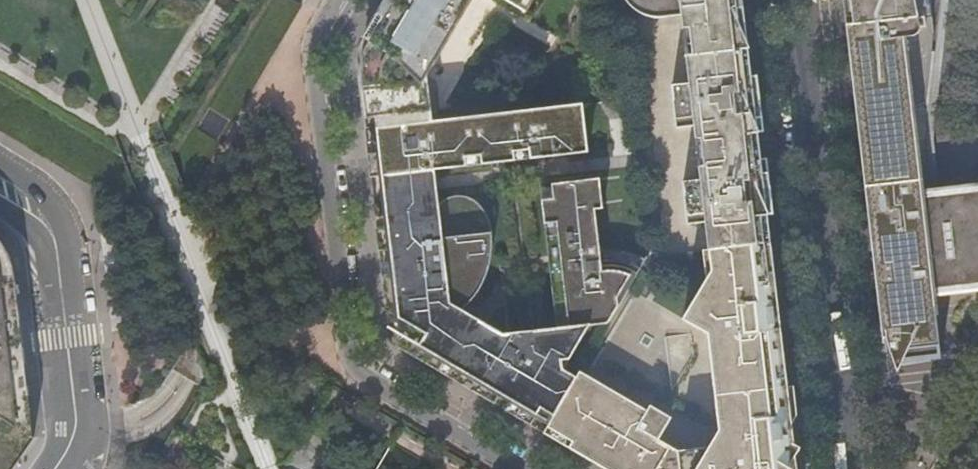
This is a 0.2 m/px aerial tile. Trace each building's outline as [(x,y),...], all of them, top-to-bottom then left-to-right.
[(372,29),(361,47),(359,64),(363,103),(367,132),(434,123),(429,78),(475,0),(389,0),(372,29)] [(528,10),(534,0),(512,0),(528,10)] [(625,2),(635,9),(647,13),(658,14),(681,12),(689,81),(672,83),(675,117),(693,115),(694,123),(701,176),(698,178),(683,179),(687,213),(706,212),(706,219),(710,249),(770,242),(767,218),(759,145),(750,68),(742,0),(625,0),(625,2)] [(844,9),(846,23),(849,26),(854,71),(863,146),(871,217),(880,289),(885,335),(893,354),(907,373),(912,365),(927,340),(929,320),(928,294),(940,293),(940,286),(968,282),(972,282),(977,285),(977,211),(934,216),(931,215),(920,118),(932,114),(935,107),(945,32),(941,0),(843,0),(844,9)] [(592,154),(586,106),(434,123),(367,132),(370,160),(372,179),(384,178),(385,181),(390,229),(378,231),(380,243),(387,300),(388,314),(400,322),(412,322),(415,349),(404,351),(405,354),(434,371),(504,412),(538,432),(543,434),(548,426),(578,376),(565,367),(590,326),(608,324),(647,259),(634,253),(619,249),(591,248),(587,208),(595,207),(592,181),(544,186),(559,328),(507,335),(502,333),(468,313),(486,285),(496,263),(500,249),(500,237),(498,227),(494,220),(487,209),(481,204),(471,198),(458,198),(448,202),(442,207),(438,172),(592,154)] [(693,115),(675,117),(676,125),(694,123),(693,115)] [(706,212),(687,213),(688,221),(706,219),(706,212)] [(0,236),(0,414),(35,437),(17,271),(16,263),(14,258),(12,252),(8,245),(3,239),(0,236)] [(648,411),(582,371),(578,376),(548,426),(571,440),(567,449),(578,455),(601,468),(797,468),(796,463),(794,443),(784,438),(791,421),(789,405),(782,344),(774,344),(772,327),(765,321),(771,315),(765,273),(773,271),(772,257),(770,242),(710,249),(703,251),(706,280),(683,318),(727,344),(720,357),(724,392),(724,395),(722,395),(722,397),(726,427),(711,449),(679,452),(661,442),(660,440),(662,435),(661,431),(656,428),(649,428),(659,411),(652,406),(648,411)] [(943,318),(940,293),(928,294),(929,320),(927,340),(912,365),(948,362),(947,353),(943,318)]
